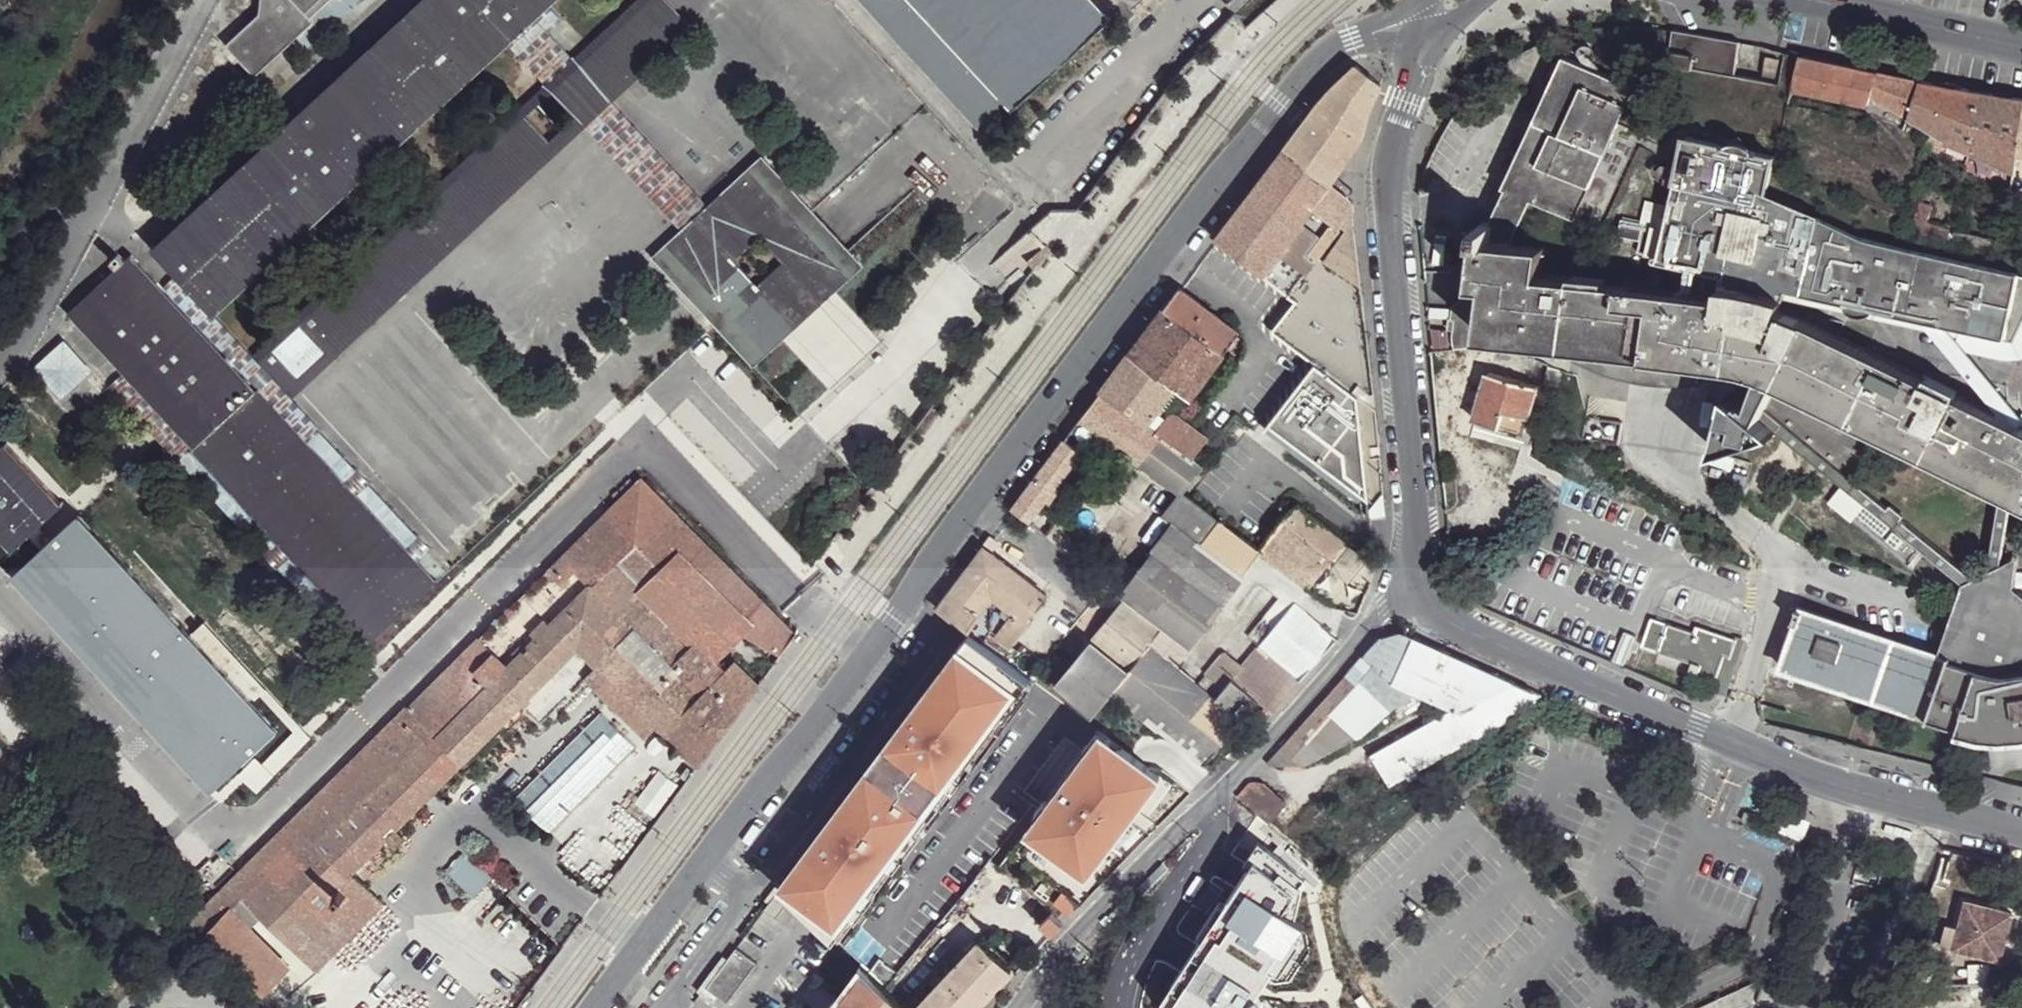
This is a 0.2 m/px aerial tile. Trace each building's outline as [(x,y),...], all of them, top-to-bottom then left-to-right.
[(156,250),(214,312),(360,176),(374,163),(504,42),(533,16),(550,0),(425,0),(156,250)] [(261,18),(227,49),(258,81),(302,42),(319,24),(311,16),(328,0),(262,0),(261,18)] [(311,16),(319,24),(302,42),(310,51),(364,0),(328,0),(311,16)] [(571,58),(544,84),(414,205),(398,218),(346,266),(355,276),(369,266),(408,228),(435,257),(439,260),(453,247),(451,244),(423,215),(462,178),(490,207),(493,210),(584,125),(613,99),(632,82),(629,79),(602,50),(635,18),(634,16),(653,0),(635,0),(571,58)] [(666,0),(653,0),(634,16),(635,18),(662,48),(665,51),(690,26),(666,0)] [(1096,0),(861,0),(982,137),(1116,23),(1096,0)] [(571,58),(533,16),(504,42),(544,84),(571,58)] [(662,48),(635,18),(602,50),(629,79),(662,48)] [(1739,41),(1672,22),(1662,56),(1729,76),(1739,41)] [(1871,75),(1799,57),(1791,88),(1866,106),(1871,75)] [(1635,93),(1564,62),(1488,238),(1497,240),(1496,247),(1512,249),(1531,207),(1601,239),(1647,140),(1620,127),(1635,93)] [(1379,88),(1354,67),(1328,93),(1283,152),(1328,186),(1362,136),(1369,110),(1379,88)] [(1880,76),(1871,75),(1866,106),(1873,99),(1901,119),(1916,82),(1880,76)] [(1983,94),(1920,83),(1908,121),(1946,143),(1947,146),(1971,156),(1983,94)] [(1983,94),(1971,156),(2014,174),(2016,156),(2021,125),(2021,100),(1983,94)] [(710,201),(613,99),(584,125),(681,226),(710,201)] [(2013,277),(2014,272),(1996,268),(1931,255),(1903,243),(1901,247),(1758,216),(1774,152),(1688,135),(1668,231),(1623,219),(1620,235),(1640,243),(1638,253),(1659,260),(1659,263),(1695,274),(1688,301),(1544,282),(1545,254),(1496,249),(1496,247),(1497,240),(1488,238),(1480,237),(1475,288),(1486,290),(1485,301),(1482,342),(1731,372),(1762,380),(1753,416),(1733,398),(1716,458),(1776,439),(1790,434),(1860,489),(1881,446),(1776,395),(1779,386),(2005,493),(2021,502),(2021,503),(2021,427),(1799,319),(1778,311),(1783,292),(2000,340),(2009,297),(2021,302),(2021,281),(2013,277)] [(1328,186),(1283,152),(1216,240),(1218,242),(1295,302),(1273,331),(1285,342),(1315,364),(1372,407),(1366,338),(1362,295),(1349,203),(1332,189),(1328,186)] [(811,210),(760,154),(710,201),(681,226),(651,253),(752,364),(861,265),(811,210)] [(398,218),(414,205),(374,163),(360,176),(398,218)] [(2013,177),(1999,176),(1996,191),(1995,196),(2008,200),(2013,177)] [(490,207),(462,178),(423,215),(451,244),(490,207)] [(1932,211),(1918,204),(1914,219),(1927,225),(1932,211)] [(1927,225),(1914,219),(1910,231),(1925,238),(1930,226),(1927,225)] [(2001,240),(1956,232),(1954,245),(1998,254),(2001,240)] [(258,396),(133,259),(73,314),(201,450),(258,396)] [(355,276),(346,266),(254,352),(292,394),(386,309),(355,276)] [(459,585),(174,278),(166,285),(444,585),(371,652),(74,328),(63,337),(363,660),(244,770),(252,779),(459,585)] [(1238,335),(1179,289),(1129,354),(1174,388),(1183,395),(1190,399),(1238,335)] [(1461,299),(1450,311),(1449,323),(1455,324),(1453,349),(1481,351),(1482,342),(1485,301),(1461,299)] [(63,340),(31,370),(60,401),(92,371),(63,340)] [(1174,388),(1129,354),(1102,391),(1081,418),(1180,493),(1183,493),(1202,468),(1191,460),(1207,440),(1170,412),(1183,395),(1174,388)] [(1372,407),(1315,364),(1269,423),(1367,500),(1367,512),(1381,511),(1372,407)] [(1535,385),(1488,371),(1475,418),(1521,433),(1535,385)] [(439,584),(263,393),(258,396),(201,450),(197,453),(375,643),(439,584)] [(1085,436),(1074,428),(1065,439),(1076,448),(1085,436)] [(1860,489),(1790,434),(1776,439),(1969,588),(1973,578),(1860,489)] [(1076,448),(1065,439),(1011,510),(1029,523),(1081,452),(1076,448)] [(11,441),(0,451),(0,533),(16,550),(32,535),(46,549),(57,539),(43,525),(68,502),(11,441)] [(763,600),(641,479),(523,595),(594,664),(628,697),(656,724),(696,763),(757,687),(732,662),(726,667),(716,658),(744,634),(736,630),(763,600)] [(1183,493),(1180,493),(1165,513),(1174,520),(1124,590),(1124,598),(1125,599),(1161,627),(1189,647),(1242,575),(1259,552),(1253,547),(1183,493)] [(2021,502),(2005,493),(2000,506),(2003,507),(1995,572),(1977,581),(2021,616),(2021,592),(2018,589),(2020,560),(2006,567),(2012,513),(2015,514),(2021,502)] [(1282,510),(1253,547),(1259,552),(1307,587),(1309,589),(1344,542),(1297,505),(1289,514),(1282,510)] [(281,730),(82,515),(57,539),(46,549),(19,575),(218,789),(281,730)] [(1046,596),(983,548),(937,610),(977,641),(984,631),(1014,653),(1046,596)] [(1307,587),(1259,552),(1242,575),(1273,598),(1273,603),(1285,612),(1292,606),(1300,596),(1307,587)] [(1977,581),(1973,578),(1969,588),(1945,657),(1803,608),(1783,667),(1953,726),(1959,731),(1993,741),(2020,743),(2021,742),(2021,616),(1977,581)] [(594,664),(523,595),(408,708),(405,706),(224,885),(314,973),(380,903),(350,874),(499,722),(505,729),(514,719),(522,726),(527,720),(533,727),(583,675),(594,664)] [(1309,603),(1300,596),(1292,606),(1302,613),(1309,603)] [(1161,627),(1125,599),(1054,687),(1090,716),(1095,711),(1097,708),(1107,694),(1147,643),(1159,629),(1161,627)] [(776,613),(763,600),(736,630),(744,634),(781,656),(798,634),(776,613)] [(1285,612),(1273,603),(1244,639),(1256,648),(1285,612)] [(1302,613),(1292,606),(1285,612),(1256,648),(1229,680),(1256,702),(1270,713),(1333,640),(1302,613)] [(1697,630),(1652,615),(1642,645),(1694,661),(1691,667),(1718,675),(1725,656),(1732,656),(1738,639),(1699,624),(1697,630)] [(1190,654),(1159,629),(1147,643),(1179,668),(1190,654)] [(1244,639),(1232,630),(1199,670),(1205,675),(1223,688),(1229,680),(1256,648),(1244,639)] [(1401,633),(1381,637),(1282,748),(1304,765),(1306,764),(1383,678),(1412,691),(1454,710),(1464,715),(1513,683),(1401,633)] [(784,892),(797,905),(839,945),(897,871),(902,874),(939,825),(935,822),(1037,688),(977,641),(784,892)] [(1179,668),(1147,643),(1107,694),(1139,720),(1201,768),(1240,721),(1214,700),(1215,698),(1198,684),(1179,668)] [(628,697),(594,664),(583,675),(617,709),(628,697)] [(1740,677),(1732,673),(1729,684),(1736,687),(1740,677)] [(1223,688),(1205,675),(1198,684),(1215,698),(1223,688)] [(1412,691),(1383,678),(1306,764),(1313,771),(1365,742),(1397,712),(1412,691)] [(1256,702),(1229,680),(1223,688),(1215,698),(1214,700),(1240,721),(1256,702)] [(1536,692),(1513,683),(1464,715),(1474,730),(1482,726),(1536,692)] [(656,724),(628,697),(617,709),(644,736),(656,724)] [(1487,735),(1482,726),(1474,730),(1464,715),(1454,710),(1374,756),(1391,789),(1411,778),(1423,771),(1487,735)] [(511,799),(545,836),(636,751),(601,714),(511,799)] [(1426,780),(1423,771),(1411,778),(1416,786),(1426,780)] [(1255,790),(1247,787),(1237,799),(1246,807),(1269,825),(1281,809),(1255,790)] [(597,888),(623,857),(604,842),(578,872),(597,888)] [(472,899),(496,872),(467,846),(443,872),(472,899)] [(576,866),(563,855),(558,861),(571,873),(576,866)] [(797,905),(774,883),(762,898),(767,902),(761,908),(783,924),(797,905)] [(289,968),(215,895),(190,923),(264,994),(289,968)] [(2009,913),(1963,902),(1956,928),(1951,950),(1997,961),(2009,913)] [(1050,910),(1039,921),(1051,934),(1063,922),(1051,910),(1050,910)] [(1226,952),(1216,938),(1160,978),(1181,1007),(1193,1007),(1244,972),(1248,977),(1305,937),(1286,910),(1226,952)] [(1944,925),(1939,947),(1951,950),(1956,928),(1944,925)] [(978,940),(913,1007),(973,1007),(1010,969),(978,940)] [(755,961),(734,946),(726,958),(721,954),(695,990),(712,1001),(717,995),(726,1002),(755,961)] [(861,967),(831,1007),(904,1007),(861,967)] [(2006,1001),(2008,1007),(2021,1007),(2021,996),(2006,1001)]
